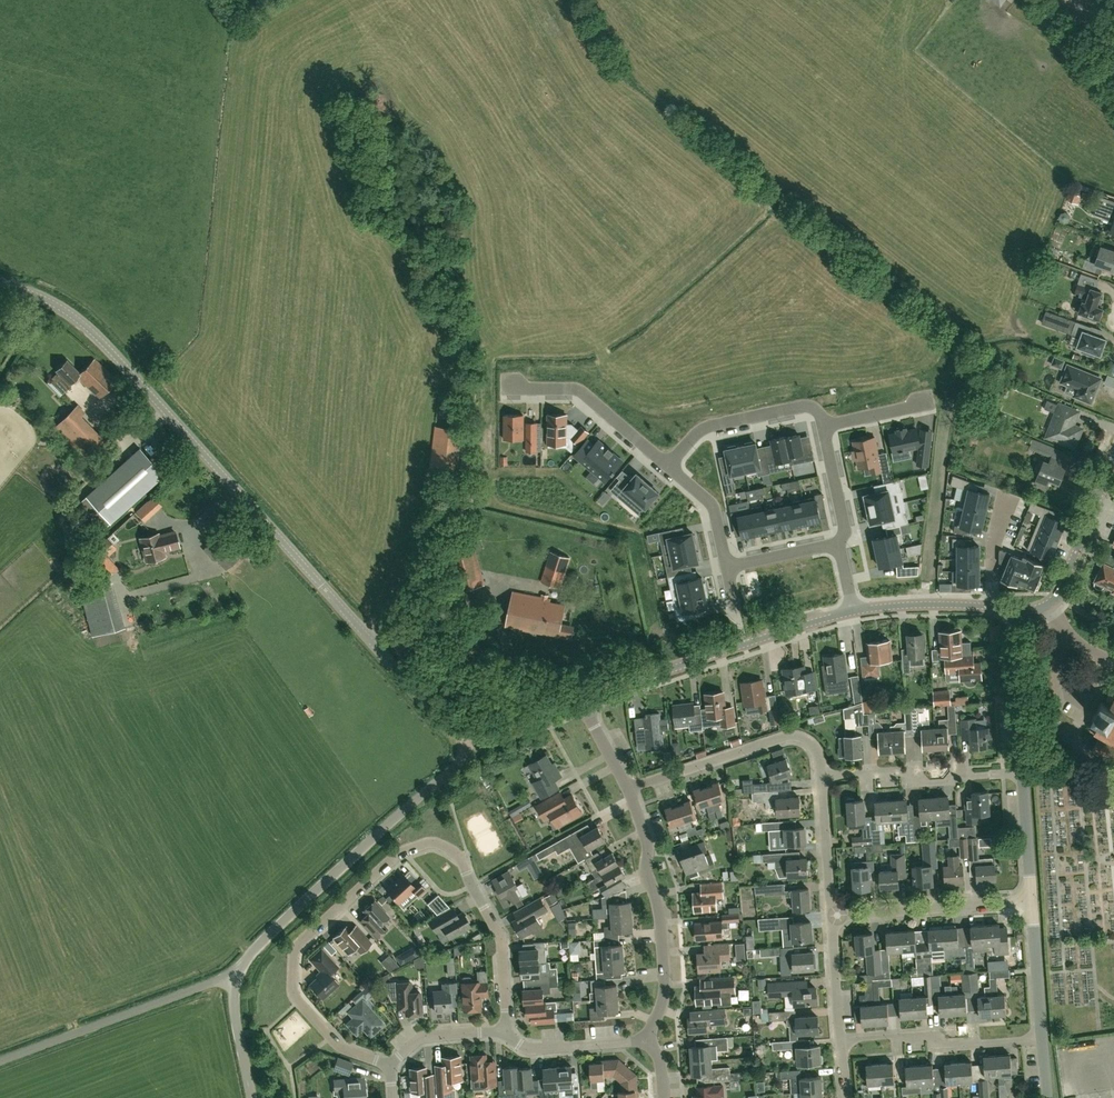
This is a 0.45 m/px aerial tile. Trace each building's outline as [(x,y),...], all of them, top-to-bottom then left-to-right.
[(1100,197),(1097,208),(1106,211),(1104,217),(1113,220),(1113,201),(1100,197)] [(1082,268),(1100,274),(1103,266),(1113,270),(1113,251),(1101,247),(1096,263),(1085,259),(1082,268)] [(1079,280),(1090,283),(1092,276),(1082,273),(1079,280)] [(1102,292),(1078,284),(1075,292),(1088,296),(1086,303),(1083,302),(1079,312),(1091,316),(1091,320),(1096,321),(1098,319),(1099,319),(1103,309),(1100,307),(1103,299),(1100,298),(1102,292)] [(1089,333),(1091,327),(1051,312),(1046,324),(1072,333),(1081,337),(1077,347),(1083,349),(1082,352),(1094,356),(1095,353),(1100,355),(1106,339),(1098,336),(1089,333)] [(1055,357),(1052,364),(1061,368),(1064,361),(1055,357)] [(77,378),(78,378),(99,399),(117,380),(95,359),(80,374),(77,378)] [(71,385),(78,378),(77,378),(80,374),(67,361),(57,372),(58,374),(48,385),(61,398),(67,392),(72,387),(71,385)] [(1068,365),(1063,376),(1070,379),(1065,392),(1091,403),(1101,379),(1068,365)] [(1113,390),(1113,379),(1109,377),(1105,388),(1113,390)] [(1048,403),(1047,412),(1055,413),(1057,405),(1048,403)] [(78,404),(54,427),(87,461),(111,438),(103,430),(99,434),(81,416),(86,412),(78,404)] [(1060,405),(1057,414),(1048,436),(1074,446),(1081,429),(1075,427),(1073,423),(1078,412),(1060,405)] [(523,415),(505,415),(505,439),(511,439),(517,439),(523,439),(523,415)] [(548,415),(548,437),(548,444),(567,444),(567,437),(567,435),(568,435),(578,444),(588,432),(582,426),(578,430),(571,424),(569,427),(567,427),(567,415),(548,415)] [(537,452),(537,423),(527,423),(527,452),(537,452)] [(903,452),(903,451),(919,447),(917,464),(928,466),(931,437),(920,436),(918,436),(916,428),(907,430),(906,428),(896,430),(897,433),(890,434),(894,453),(900,451),(900,453),(903,452)] [(815,460),(812,446),(802,449),(799,434),(786,437),(790,457),(791,457),(797,455),(799,463),(815,460)] [(766,456),(769,471),(778,469),(777,463),(791,460),(791,457),(790,457),(786,437),(786,436),(771,440),(774,455),(766,456)] [(875,437),(867,439),(861,440),(853,442),(855,450),(853,451),(855,460),(857,460),(859,468),(871,466),(872,473),(882,471),(880,464),(880,463),(875,437)] [(574,455),(604,481),(622,461),(612,453),(613,452),(608,448),(608,449),(599,441),(594,446),(587,440),(574,455)] [(752,441),(744,443),(745,445),(740,446),(746,472),(757,470),(758,476),(770,473),(769,471),(766,456),(759,458),(756,443),(753,443),(752,441)] [(1044,444),(1041,452),(1050,456),(1053,448),(1044,444)] [(725,484),(733,483),(731,475),(746,472),(740,446),(736,447),(736,445),(727,447),(728,449),(725,449),(728,466),(721,468),(725,484)] [(75,506),(99,533),(163,475),(139,449),(75,506)] [(1061,460),(1053,456),(1053,457),(1050,464),(1044,462),(1043,465),(1040,464),(1037,471),(1040,472),(1039,475),(1036,483),(1046,488),(1050,479),(1059,483),(1068,462),(1061,460)] [(880,463),(882,471),(885,483),(893,481),(888,461),(880,463)] [(650,485),(649,484),(647,482),(646,482),(645,481),(637,474),(638,474),(637,473),(636,474),(636,475),(627,485),(621,479),(611,490),(623,501),(629,494),(645,507),(646,508),(646,507),(658,493),(658,494),(659,493),(658,492),(650,485)] [(902,491),(899,480),(893,481),(885,483),(884,483),(886,490),(875,493),(864,495),(865,497),(863,497),(865,505),(866,505),(867,509),(895,504),(892,493),(902,491)] [(982,492),(977,490),(978,484),(965,481),(964,487),(969,489),(966,501),(970,503),(982,505),(987,506),(990,493),(982,492)] [(809,523),(821,520),(818,507),(825,506),(822,493),(814,494),(815,497),(804,500),(809,523)] [(794,514),(796,526),(809,523),(804,500),(791,502),(789,503),(791,514),(794,514)] [(979,517),(984,518),(987,506),(982,505),(970,503),(966,501),(963,513),(968,514),(979,517)] [(1054,518),(1057,512),(1031,502),(1028,510),(1041,515),(1037,525),(1042,527),(1043,528),(1049,530),(1052,532),(1059,534),(1060,535),(1065,523),(1065,522),(1054,518)] [(789,503),(777,505),(782,529),(794,526),(796,526),(794,514),(791,514),(789,503)] [(897,514),(895,504),(867,509),(868,514),(866,514),(868,522),(870,522),(871,524),(881,521),(892,519),(893,526),(900,525),(909,523),(906,512),(897,514)] [(767,519),(770,531),(782,529),(777,505),(765,508),(762,508),(765,520),(767,519)] [(749,508),(755,534),(770,531),(767,519),(765,520),(762,508),(762,506),(749,508)] [(755,534),(749,508),(730,512),(733,525),(740,524),(743,537),(755,534)] [(953,531),(966,534),(968,528),(973,529),(981,531),(984,518),(979,517),(968,514),(963,513),(960,526),(955,525),(953,531)] [(900,525),(893,526),(886,528),(888,536),(874,539),(877,553),(900,548),(897,534),(902,533),(900,525)] [(1042,527),(1037,525),(1032,537),(1037,539),(1038,539),(1045,542),(1048,543),(1054,546),(1055,546),(1060,535),(1059,534),(1052,532),(1049,530),(1043,528),(1042,527)] [(669,542),(671,553),(696,547),(695,543),(697,543),(695,534),(693,535),(692,533),(673,537),(672,529),(659,532),(661,544),(669,542)] [(165,541),(167,550),(179,547),(175,532),(159,536),(160,543),(165,541)] [(160,543),(159,536),(158,534),(140,539),(146,562),(164,557),(163,551),(167,550),(165,541),(160,543)] [(1027,549),(1049,558),(1050,558),(1055,546),(1054,546),(1048,543),(1045,542),(1038,539),(1037,539),(1032,537),(1027,549)] [(86,556),(97,567),(96,568),(102,574),(119,570),(107,557),(116,549),(106,538),(86,556)] [(966,546),(966,539),(953,539),(953,546),(958,546),(958,559),(962,559),(974,559),(979,559),(979,546),(971,546),(966,546)] [(696,552),(696,547),(671,553),(673,563),(666,565),(668,576),(681,574),(679,566),(699,562),(698,560),(700,559),(699,551),(696,552)] [(896,564),(903,562),(900,548),(877,553),(880,567),(896,564)] [(459,591),(485,584),(475,550),(450,558),(459,591)] [(551,551),(541,582),(561,588),(571,557),(551,551)] [(982,579),(991,579),(990,551),(981,551),(982,579)] [(1007,566),(1001,579),(1002,579),(1001,582),(1010,585),(1011,583),(1016,585),(1018,582),(1035,589),(1036,588),(1038,589),(1041,581),(1039,580),(1041,574),(1039,573),(1043,564),(1023,556),(1022,559),(1012,555),(1011,554),(1009,560),(1007,566)] [(1113,568),(1113,567),(1113,556),(1109,554),(1095,581),(1095,586),(1098,589),(1102,589),(1105,586),(1113,590),(1112,592),(1113,593),(1113,568)] [(974,571),(979,571),(979,559),(974,559),(962,559),(958,559),(958,571),(962,571),(974,571)] [(897,576),(918,575),(919,566),(904,567),(897,567),(897,576)] [(954,591),(966,591),(966,584),(971,584),(979,584),(979,571),(974,571),(962,571),(958,571),(958,584),(952,584),(952,591),(954,591)] [(678,586),(680,597),(707,591),(705,582),(703,583),(702,577),(686,580),(685,573),(681,574),(668,576),(671,588),(678,586)] [(119,628),(107,584),(80,591),(92,636),(118,629),(119,628)] [(709,600),(707,591),(680,597),(683,608),(675,609),(678,621),(694,617),(693,610),(708,607),(707,601),(709,600)] [(572,639),(574,627),(561,624),(565,605),(545,602),(546,599),(513,592),(506,626),(572,639)] [(941,644),(941,648),(932,649),(933,660),(942,659),(942,660),(946,660),(946,657),(962,656),(970,655),(969,642),(962,643),(961,631),(960,631),(958,629),(953,630),(952,631),(940,632),(940,644),(941,644)] [(910,659),(903,660),(904,673),(912,672),(911,666),(925,664),(923,634),(909,635),(910,659)] [(882,641),(867,643),(869,658),(862,659),(864,672),(879,670),(878,661),(892,660),(890,640),(889,641),(887,639),(884,639),(882,641)] [(828,680),(848,677),(846,663),(843,663),(842,654),(825,656),(828,680)] [(974,663),(973,655),(970,655),(962,656),(946,657),(946,660),(946,666),(950,665),(950,673),(960,672),(961,680),(964,679),(965,682),(967,684),(970,686),(973,685),(976,684),(977,681),(978,678),(982,678),(981,663),(974,663)] [(788,694),(793,693),(794,696),(807,694),(807,691),(816,690),(813,672),(805,673),(804,667),(784,669),(788,694)] [(851,677),(853,692),(861,690),(859,676),(851,677)] [(768,710),(766,695),(766,694),(764,694),(762,680),(743,683),(746,705),(759,704),(760,711),(768,710)] [(710,728),(709,717),(721,716),(722,726),(735,724),(733,707),(726,708),(724,692),(706,694),(709,715),(702,716),(703,729),(710,728)] [(935,705),(951,704),(950,692),(934,693),(935,705)] [(1112,693),(1109,694),(1107,697),(1108,700),(1106,704),(1101,701),(1092,716),(1097,719),(1095,723),(1092,723),(1090,726),(1091,730),(1100,735),(1099,737),(1092,751),(1113,764),(1113,694),(1112,693)] [(865,703),(867,713),(879,710),(877,700),(865,703)] [(870,735),(869,713),(864,714),(863,701),(853,704),(854,714),(855,714),(856,726),(870,725),(870,735)] [(703,729),(702,716),(702,714),(695,715),(694,703),(674,705),(676,725),(689,723),(690,731),(703,729)] [(957,717),(956,709),(956,705),(949,706),(950,720),(957,720),(957,717)] [(823,713),(822,706),(811,708),(812,715),(823,713)] [(920,707),(912,707),(913,722),(920,721),(920,711),(920,707)] [(772,725),(780,724),(778,708),(770,710),(772,725)] [(882,726),(877,726),(876,719),(879,719),(878,712),(876,712),(869,713),(870,735),(879,734),(880,752),(893,752),(892,731),(891,731),(882,731),(882,726)] [(637,744),(646,743),(646,745),(649,745),(649,748),(664,746),(662,733),(664,733),(664,730),(669,730),(667,718),(660,719),(659,713),(645,714),(647,724),(643,725),(644,728),(635,729),(637,744)] [(825,720),(823,713),(812,717),(814,723),(825,720)] [(987,738),(991,738),(991,727),(977,728),(976,719),(962,719),(963,738),(971,737),(972,748),(980,748),(980,750),(987,749),(986,747),(988,747),(987,738)] [(949,735),(948,722),(940,722),(941,728),(935,728),(936,749),(950,748),(949,735)] [(930,724),(922,724),(922,735),(923,750),(936,749),(935,728),(930,729),(930,724)] [(906,736),(905,725),(897,725),(897,730),(892,731),(893,752),(906,751),(906,736)] [(847,757),(863,756),(862,735),(854,736),(853,728),(846,728),(846,736),(846,737),(840,737),(841,748),(840,748),(840,757),(847,756),(847,757)] [(542,798),(545,796),(558,789),(553,780),(562,775),(558,768),(555,769),(547,754),(529,764),(538,780),(533,782),(542,798)] [(771,782),(793,774),(787,758),(765,766),(771,782)] [(725,799),(724,796),(719,781),(713,783),(714,785),(707,787),(710,796),(715,811),(721,809),(718,801),(725,799)] [(715,811),(710,796),(707,787),(701,789),(700,787),(694,789),(700,807),(706,805),(709,813),(715,811)] [(772,799),(772,796),(771,791),(770,791),(755,792),(753,792),(754,801),(767,801),(767,807),(778,806),(779,815),(801,814),(800,797),(772,799)] [(990,813),(989,796),(989,791),(973,792),(973,795),(964,796),(965,808),(967,808),(968,823),(978,822),(978,814),(990,813)] [(573,794),(565,799),(561,792),(537,806),(544,819),(551,815),(557,826),(582,812),(573,794)] [(935,798),(936,817),(945,816),(945,823),(951,823),(950,816),(951,816),(949,796),(935,798)] [(854,836),(855,846),(873,845),(871,816),(871,821),(866,821),(865,800),(854,801),(854,798),(848,798),(850,822),(864,821),(864,836),(854,836)] [(927,818),(936,817),(935,798),(920,799),(922,818),(922,825),(928,825),(927,818)] [(532,805),(529,800),(509,811),(512,816),(532,805)] [(679,806),(687,829),(693,827),(690,820),(697,817),(691,800),(685,802),(685,804),(679,806)] [(907,800),(892,801),(893,820),(900,820),(901,825),(905,825),(906,842),(916,841),(915,827),(914,814),(908,815),(907,800)] [(884,821),(893,820),(892,801),(876,802),(877,815),(871,816),(873,845),(881,844),(881,831),(885,831),(884,821)] [(681,831),(687,829),(679,806),(672,808),(672,806),(666,808),(671,826),(678,824),(681,831)] [(734,827),(742,826),(741,818),(733,819),(734,827)] [(780,829),(779,821),(761,823),(762,831),(777,830),(778,837),(785,836),(786,845),(805,843),(804,827),(780,829)] [(592,830),(588,824),(553,844),(559,853),(576,843),(582,853),(606,840),(598,826),(592,830)] [(916,841),(923,841),(925,840),(924,827),(915,827),(916,841)] [(980,859),(978,836),(967,837),(968,837),(969,856),(968,856),(969,860),(980,859)] [(961,856),(968,856),(969,856),(968,837),(967,837),(960,838),(961,856)] [(927,840),(925,840),(923,841),(924,860),(930,860),(930,865),(931,865),(931,867),(938,867),(936,840),(927,840)] [(704,851),(707,850),(705,842),(683,849),(685,856),(682,858),(687,872),(709,865),(704,851)] [(550,853),(546,847),(536,853),(540,859),(550,853)] [(596,877),(603,873),(619,863),(613,852),(600,860),(596,853),(585,859),(592,870),(596,877)] [(787,867),(788,876),(788,877),(808,875),(807,868),(810,868),(809,859),(807,860),(806,858),(800,859),(787,860),(786,852),(762,854),(762,860),(763,862),(768,862),(774,861),(775,868),(787,867)] [(905,853),(892,854),(890,854),(891,866),(891,871),(879,871),(880,888),(898,887),(897,879),(907,878),(906,865),(905,865),(905,853)] [(710,864),(717,862),(715,855),(708,856),(710,864)] [(524,861),(527,866),(535,861),(533,856),(524,861)] [(959,864),(958,857),(944,858),(943,859),(943,866),(944,866),(946,883),(963,882),(962,864),(959,864)] [(978,881),(996,880),(994,858),(984,858),(984,865),(977,866),(978,881)] [(924,860),(922,860),(923,866),(913,867),(915,886),(932,884),(931,867),(931,865),(930,865),(930,860),(924,860)] [(853,862),(853,868),(854,890),(870,889),(869,878),(869,872),(868,861),(853,862)] [(626,875),(619,863),(603,873),(596,877),(606,895),(617,889),(613,883),(626,875)] [(523,882),(517,885),(509,871),(494,880),(502,894),(499,896),(505,906),(529,893),(523,882)] [(547,879),(557,898),(568,892),(558,873),(554,875),(547,879)] [(398,901),(399,902),(413,890),(418,896),(426,889),(416,878),(411,882),(403,874),(387,889),(391,893),(398,901)] [(701,885),(702,892),(694,893),(695,911),(717,909),(716,897),(723,896),(722,883),(701,885)] [(793,896),(793,900),(791,901),(790,903),(790,906),(792,907),(793,908),(794,908),(794,909),(810,908),(808,889),(793,890),(785,890),(784,883),(755,886),(755,893),(764,892),(764,896),(785,894),(785,897),(793,896)] [(612,917),(632,915),(631,901),(617,902),(616,892),(602,897),(603,909),(611,908),(612,917)] [(393,905),(398,901),(391,893),(386,897),(393,905)] [(546,896),(551,904),(557,901),(552,893),(546,896)] [(518,918),(514,921),(522,936),(532,930),(533,932),(542,927),(537,917),(548,911),(540,897),(514,911),(518,918)] [(360,920),(367,927),(377,938),(387,928),(382,923),(389,916),(374,900),(369,905),(367,904),(364,907),(364,909),(364,910),(367,914),(360,920)] [(559,902),(551,906),(555,913),(563,909),(559,902)] [(453,908),(442,913),(429,921),(434,929),(441,924),(449,938),(470,926),(468,922),(470,922),(466,915),(465,916),(462,912),(457,915),(453,908)] [(739,921),(739,920),(743,920),(742,913),(739,914),(723,915),(724,922),(722,922),(722,921),(696,923),(697,939),(723,937),(722,928),(729,928),(728,921),(739,921)] [(632,915),(612,917),(613,926),(605,926),(606,939),(619,938),(619,931),(633,930),(632,915)] [(791,923),(785,924),(784,917),(758,919),(760,930),(782,929),(782,933),(792,932),(793,941),(812,940),(810,922),(791,923)] [(371,943),(362,933),(363,932),(356,924),(349,930),(346,926),(334,937),(348,952),(355,946),(361,952),(371,943)] [(985,925),(987,951),(994,950),(994,955),(1008,954),(1006,928),(999,928),(999,924),(985,925)] [(944,928),(942,929),(944,955),(945,954),(944,948),(952,948),(952,950),(965,949),(963,926),(957,927),(956,928),(955,925),(943,926),(944,928)] [(973,952),(987,951),(985,925),(971,926),(971,927),(972,946),(973,952)] [(944,955),(942,929),(942,926),(930,927),(930,929),(929,929),(930,943),(922,943),(924,976),(931,975),(933,975),(932,959),(938,958),(938,955),(944,955)] [(924,976),(922,943),(915,944),(915,931),(900,932),(902,951),(902,956),(916,955),(917,972),(912,972),(911,973),(911,977),(921,976),(924,976)] [(888,952),(902,951),(900,932),(886,933),(888,952)] [(881,963),(881,954),(874,954),(872,934),(856,935),(857,955),(867,955),(867,958),(874,958),(876,979),(883,979),(881,962),(881,963)] [(596,959),(624,957),(623,944),(609,945),(608,939),(594,940),(596,959)] [(521,950),(522,964),(539,962),(547,962),(546,954),(545,942),(534,943),(534,949),(523,950),(521,950)] [(720,960),(730,959),(729,943),(704,945),(705,953),(698,954),(699,970),(721,969),(720,960)] [(572,962),(581,962),(581,945),(569,945),(569,954),(572,954),(572,962)] [(331,956),(337,952),(334,946),(327,950),(331,956)] [(781,961),(794,960),(794,970),(814,969),(814,967),(816,967),(816,959),(813,959),(813,953),(813,952),(806,952),(793,953),(793,954),(788,954),(788,947),(784,947),(770,948),(770,955),(780,955),(781,961)] [(338,983),(329,974),(337,967),(321,949),(310,959),(321,971),(317,975),(317,978),(310,984),(317,991),(316,994),(327,995),(329,994),(331,992),(332,990),(332,988),(338,983)] [(596,959),(596,967),(597,979),(611,978),(611,972),(625,971),(624,957),(596,959)] [(965,958),(966,972),(975,972),(974,957),(965,958)] [(547,962),(539,962),(522,964),(523,977),(536,976),(537,982),(558,981),(558,975),(550,976),(549,962),(547,962)] [(883,979),(890,978),(889,962),(881,962),(883,979)] [(989,971),(990,986),(993,1016),(1006,1015),(1005,995),(998,995),(997,978),(999,977),(998,970),(989,971)] [(962,973),(964,993),(958,993),(957,985),(951,986),(952,994),(953,1014),(967,1013),(966,997),(972,997),(970,972),(962,973)] [(985,996),(979,997),(977,972),(970,972),(972,997),(978,997),(979,1017),(993,1016),(990,986),(985,986),(985,996)] [(873,982),(872,980),(872,974),(860,975),(860,983),(865,982),(873,982)] [(924,976),(925,996),(913,997),(914,1017),(914,1019),(922,1019),(922,1016),(928,1016),(927,1004),(933,1004),(931,984),(931,975),(924,976)] [(487,996),(486,982),(487,982),(487,978),(477,978),(471,979),(471,977),(468,976),(463,977),(462,978),(462,982),(464,1010),(470,1010),(472,1012),(477,1012),(478,1009),(480,1009),(479,996),(487,996)] [(700,980),(701,986),(696,987),(698,1003),(721,1002),(720,992),(735,991),(734,977),(700,980)] [(591,999),(618,997),(617,984),(605,985),(605,979),(591,980),(592,992),(591,994),(591,999)] [(551,993),(551,987),(559,986),(558,981),(537,982),(537,989),(524,990),(525,1003),(546,1002),(544,1002),(543,993),(551,993)] [(794,1005),(816,1003),(815,987),(806,988),(806,981),(769,984),(770,996),(794,994),(794,1005)] [(406,1014),(407,1014),(408,1016),(413,1015),(414,1014),(421,1013),(420,992),(411,992),(411,982),(396,983),(396,982),(390,982),(390,983),(385,984),(385,983),(384,983),(392,999),(395,999),(396,1009),(405,1008),(406,1014)] [(442,991),(433,991),(434,1011),(445,1010),(445,1012),(451,1011),(450,1005),(458,1005),(456,982),(441,983),(442,991)] [(369,983),(351,999),(355,1003),(363,996),(365,999),(375,990),(369,983)] [(940,1015),(953,1014),(952,994),(951,986),(951,984),(946,985),(946,994),(938,995),(940,1015)] [(874,1004),(875,1024),(889,1023),(888,1016),(888,1003),(880,1004),(879,987),(873,987),(873,989),(874,1004)] [(618,997),(591,999),(591,1000),(598,1000),(598,1007),(590,1007),(591,1019),(605,1018),(605,1012),(619,1011),(618,997)] [(901,1018),(914,1017),(913,997),(899,998),(901,1018)] [(348,1012),(353,1017),(346,1023),(356,1034),(363,1028),(370,1036),(384,1024),(362,999),(348,1012)] [(546,1002),(525,1003),(525,1004),(527,1004),(528,1017),(531,1017),(532,1023),(555,1021),(554,1010),(557,1010),(557,1001),(546,1002)] [(869,1005),(861,1005),(862,1022),(862,1025),(875,1024),(874,1004),(869,1005)] [(690,1011),(691,1018),(688,1018),(690,1032),(708,1031),(707,1024),(726,1022),(725,1008),(690,1011)] [(784,1020),(783,1011),(761,1012),(762,1021),(769,1020),(770,1021),(784,1020)] [(787,1018),(787,1019),(788,1026),(797,1025),(797,1033),(818,1032),(817,1016),(787,1018)] [(729,1050),(728,1046),(734,1046),(733,1036),(708,1038),(708,1045),(690,1047),(691,1061),(711,1060),(711,1051),(729,1050)] [(793,1048),(792,1041),(773,1042),(773,1049),(792,1048),(793,1055),(797,1055),(798,1064),(820,1063),(819,1046),(793,1048)] [(471,1055),(473,1078),(471,1078),(472,1090),(489,1088),(489,1085),(497,1084),(495,1061),(487,1061),(486,1054),(485,1054),(483,1052),(479,1052),(478,1054),(471,1055)] [(998,1075),(999,1084),(1004,1084),(1004,1075),(1012,1075),(1011,1058),(1011,1055),(997,1056),(998,1075)] [(451,1080),(462,1080),(460,1056),(444,1057),(444,1065),(436,1065),(439,1097),(452,1097),(451,1080)] [(985,1076),(998,1075),(997,1056),(983,1056),(985,1076)] [(334,1068),(348,1073),(352,1063),(338,1057),(334,1068)] [(619,1076),(628,1067),(619,1059),(603,1060),(605,1076),(618,1075),(619,1076)] [(605,1079),(605,1076),(603,1060),(597,1061),(597,1063),(590,1063),(592,1088),(598,1088),(598,1079),(605,1079)] [(742,1071),(730,1072),(730,1067),(712,1068),(711,1060),(691,1061),(692,1075),(710,1074),(711,1081),(731,1080),(743,1079),(742,1071)] [(958,1063),(960,1083),(973,1082),(972,1062),(958,1063)] [(879,1064),(881,1084),(894,1083),(893,1063),(879,1064)] [(946,1084),(960,1083),(958,1063),(945,1064),(946,1084)] [(867,1085),(881,1084),(879,1064),(866,1065),(867,1085)] [(919,1066),(921,1085),(934,1084),(933,1065),(919,1066)] [(519,1087),(518,1066),(505,1067),(506,1080),(499,1080),(500,1094),(513,1093),(512,1085),(519,1085),(519,1087)] [(540,1093),(539,1079),(532,1080),(531,1067),(518,1068),(518,1066),(519,1087),(526,1087),(527,1094),(540,1093)] [(558,1067),(560,1088),(560,1097),(580,1097),(579,1082),(573,1083),(572,1072),(572,1066),(558,1067)] [(921,1085),(919,1066),(906,1066),(907,1086),(921,1085)] [(1070,1075),(1077,1073),(1075,1066),(1068,1068),(1070,1075)] [(426,1074),(426,1067),(411,1068),(412,1080),(410,1080),(411,1090),(413,1089),(413,1091),(421,1091),(421,1097),(433,1097),(435,1097),(433,1074),(426,1074)] [(546,1089),(560,1088),(558,1067),(544,1068),(545,1078),(539,1079),(540,1093),(540,1094),(547,1094),(546,1089)] [(622,1091),(638,1090),(637,1074),(628,1067),(619,1076),(621,1078),(622,1091)] [(791,1093),(801,1092),(822,1091),(821,1076),(801,1078),(801,1076),(798,1077),(798,1070),(780,1071),(781,1078),(791,1078),(791,1093)] [(364,1085),(365,1085),(364,1076),(354,1077),(354,1078),(334,1080),(335,1090),(333,1090),(333,1095),(344,1094),(344,1097),(365,1097),(364,1085)] [(980,1095),(981,1097),(989,1097),(988,1079),(979,1079),(980,1093),(980,1095)] [(694,1096),(694,1097),(713,1097),(713,1096),(724,1095),(723,1085),(713,1086),(697,1087),(698,1095),(694,1096)] [(940,1091),(941,1097),(949,1097),(948,1086),(940,1087),(940,1091)] [(636,1097),(638,1096),(638,1090),(622,1091),(619,1091),(620,1097),(636,1097)]
